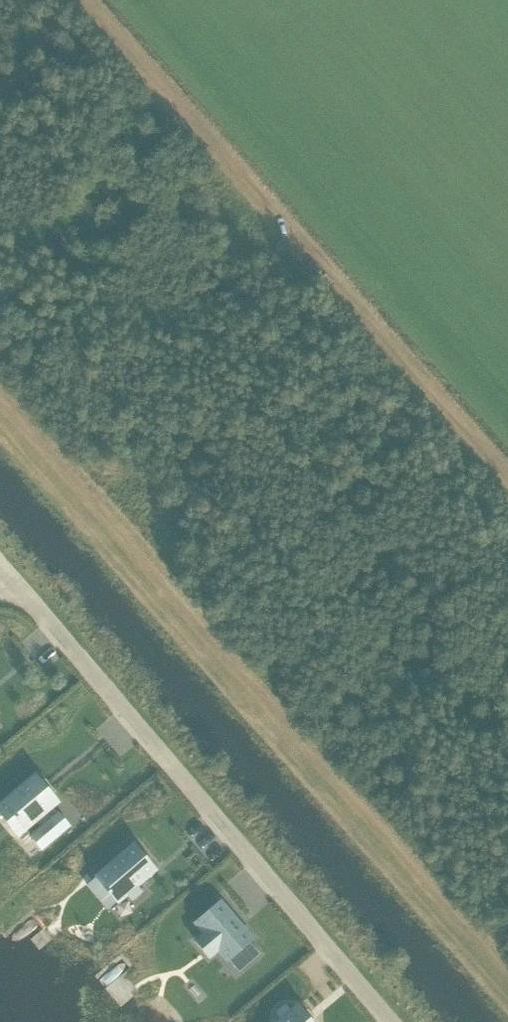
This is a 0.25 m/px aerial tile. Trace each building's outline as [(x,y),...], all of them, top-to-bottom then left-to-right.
[(0,793),(0,857),(65,800),(33,764),(0,793)] [(133,843),(97,874),(107,885),(106,886),(109,890),(110,889),(119,900),(129,892),(134,898),(143,889),(138,883),(155,869),(133,843)] [(219,900),(194,922),(227,961),(228,960),(238,972),(260,953),(249,941),(252,939),(219,900)] [(297,1005),(277,1021),(312,1021),(297,1005)]
